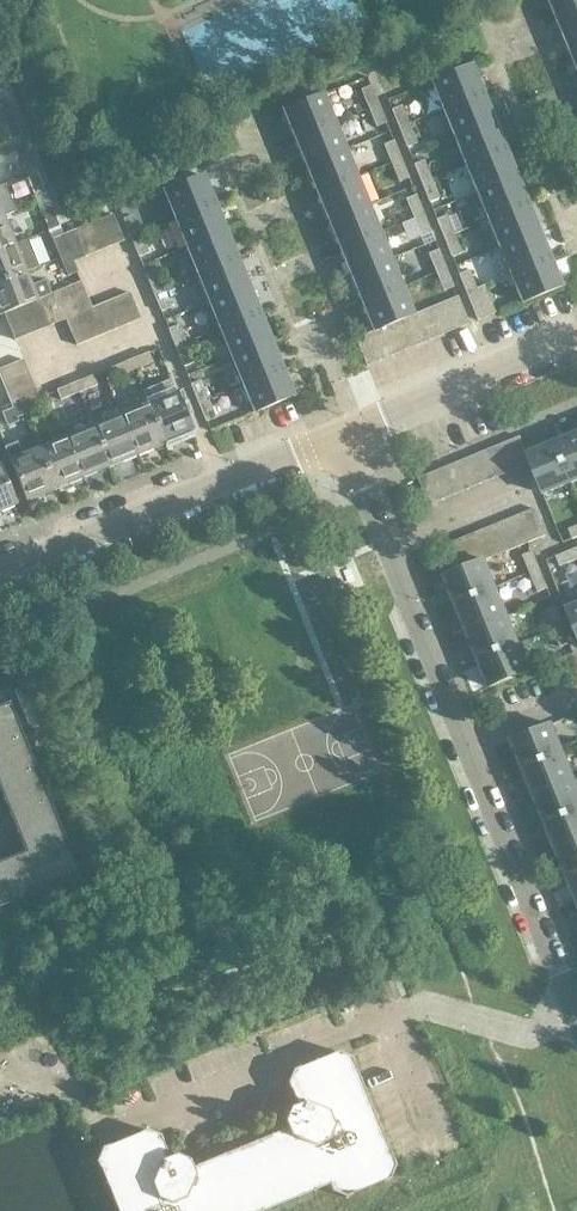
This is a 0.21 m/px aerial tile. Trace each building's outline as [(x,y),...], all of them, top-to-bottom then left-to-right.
[(551,2),(563,31),(576,25),(576,0),(557,0),(551,2)] [(563,31),(574,58),(576,57),(576,25),(563,31)] [(471,66),(431,83),(442,111),(482,95),(471,66)] [(369,109),(379,105),(371,86),(361,90),(369,109)] [(323,95),(283,111),(295,140),(335,123),(323,95)] [(482,95),(442,111),(453,138),(494,122),(482,95)] [(0,100),(0,112),(4,121),(15,117),(7,97),(0,100)] [(377,128),(387,123),(379,105),(369,109),(377,128)] [(402,106),(392,110),(399,129),(410,124),(402,106)] [(11,139),(22,135),(15,117),(4,121),(11,139)] [(494,122),(453,138),(465,166),(505,149),(494,122)] [(335,123),(295,140),(306,167),(346,150),(335,123)] [(410,124),(399,129),(401,133),(407,148),(418,144),(411,128),(410,124)] [(391,164),(402,159),(391,132),(380,136),(391,164)] [(505,149),(465,166),(476,193),(516,177),(505,149)] [(346,150),(306,167),(317,194),(324,191),(357,178),(346,150)] [(37,171),(30,152),(19,157),(26,176),(37,171)] [(399,183),(410,179),(402,159),(391,164),(399,183)] [(424,161),(414,165),(422,183),(432,179),(424,161)] [(45,191),(37,171),(26,176),(38,203),(48,199),(45,191)] [(203,175),(162,191),(174,220),(214,203),(203,175)] [(516,177),(476,193),(487,221),(527,204),(516,177)] [(357,178),(324,191),(317,194),(328,222),(369,205),(357,178)] [(422,183),(425,191),(430,203),(440,198),(432,179),(422,183)] [(0,187),(0,219),(3,218),(18,212),(6,184),(0,187)] [(414,218),(424,214),(416,195),(406,199),(414,218)] [(59,226),(48,199),(38,203),(49,231),(59,226)] [(214,203),(174,220),(185,247),(226,231),(214,203)] [(527,204),(487,221),(498,248),(538,232),(527,204)] [(369,205),(328,222),(340,249),(380,232),(369,205)] [(422,237),(431,233),(432,233),(424,214),(414,218),(422,237)] [(131,238),(141,233),(134,216),(123,220),(131,238)] [(436,220),(444,239),(455,235),(447,216),(436,220)] [(113,217),(101,222),(112,249),(124,244),(113,217)] [(0,219),(0,251),(15,245),(3,218),(0,219)] [(101,222),(88,228),(99,254),(112,249),(101,222)] [(76,232),(63,238),(59,226),(49,231),(60,258),(70,254),(74,264),(87,259),(76,232)] [(88,228),(76,232),(87,259),(99,254),(88,228)] [(226,231),(185,247),(197,275),(237,258),(226,231)] [(380,232),(340,249),(351,276),(391,260),(380,232)] [(538,232),(498,248),(510,275),(550,259),(538,232)] [(139,257),(150,253),(141,233),(131,238),(139,257)] [(444,239),(452,258),(462,254),(455,235),(444,239)] [(15,245),(0,251),(0,283),(26,272),(40,266),(28,239),(15,245)] [(436,273),(447,269),(439,250),(428,254),(436,273)] [(81,282),(74,264),(70,254),(60,258),(72,286),(81,282)] [(237,258),(197,275),(208,302),(248,286),(237,258)] [(550,259),(510,275),(521,304),(561,287),(550,259)] [(391,260),(351,276),(362,304),(402,287),(391,260)] [(444,292),(453,288),(455,288),(447,269),(436,273),(444,292)] [(153,293),(164,288),(156,270),(145,275),(153,293)] [(469,270),(459,274),(467,294),(477,290),(469,270)] [(0,283),(0,316),(5,314),(17,309),(29,304),(42,299),(51,295),(46,283),(33,288),(26,272),(0,283)] [(72,286),(55,293),(60,306),(86,296),(81,282),(72,286)] [(248,286),(208,302),(219,330),(259,313),(248,286)] [(402,287),(362,304),(374,332),(382,328),(394,323),(407,318),(414,315),(402,287)] [(484,287),(477,290),(467,294),(478,321),(495,314),(484,287)] [(161,312),(162,312),(172,308),(164,288),(153,293),(161,312)] [(51,295),(42,299),(53,326),(66,321),(60,306),(55,293),(52,294),(51,295)] [(129,294),(117,299),(128,326),(140,320),(129,294)] [(86,296),(60,306),(66,321),(92,309),(86,296)] [(457,298),(444,303),(456,330),(468,325),(457,298)] [(42,299),(29,304),(40,331),(53,326),(42,299)] [(128,326),(117,299),(103,304),(115,331),(128,326)] [(444,303),(432,308),(443,335),(456,330),(444,303)] [(40,331),(29,304),(17,309),(28,336),(40,331)] [(115,331),(103,304),(92,309),(97,323),(102,336),(115,331)] [(432,308),(419,313),(431,340),(443,335),(432,308)] [(28,336),(17,309),(5,314),(16,341),(28,336)] [(92,309),(66,321),(71,334),(97,323),(92,309)] [(259,313),(219,330),(231,357),(271,341),(259,313)] [(414,315),(407,318),(418,345),(431,340),(419,313),(414,315)] [(407,318),(394,323),(406,350),(418,345),(407,318)] [(97,323),(71,334),(77,347),(102,336),(97,323)] [(394,323),(382,328),(393,356),(406,350),(394,323)] [(176,348),(186,344),(179,325),(168,330),(176,348)] [(374,332),(369,334),(381,361),(393,356),(382,328),(374,332)] [(369,334),(357,339),(368,366),(381,361),(369,334)] [(271,341),(231,357),(242,385),(282,369),(271,341)] [(176,348),(184,367),(194,363),(186,344),(176,348)] [(153,363),(148,353),(130,360),(134,370),(153,363)] [(2,384),(29,372),(24,359),(0,369),(0,379),(2,384)] [(134,370),(130,360),(111,368),(115,378),(134,370)] [(282,369),(242,385),(254,413),(294,397),(282,369)] [(29,372),(2,384),(7,397),(35,385),(29,372)] [(98,385),(94,375),(75,383),(79,393),(98,385)] [(198,403),(208,399),(200,381),(191,385),(198,403)] [(79,393),(75,383),(56,391),(60,401),(79,393)] [(35,385),(7,397),(12,408),(21,405),(39,397),(35,385)] [(177,394),(149,406),(165,446),(193,434),(177,394)] [(39,397),(21,405),(25,415),(44,408),(39,397)] [(198,403),(206,422),(216,418),(208,399),(198,403)] [(21,405),(12,408),(1,413),(6,423),(25,415),(21,405)] [(149,406),(121,417),(138,457),(165,446),(149,406)] [(121,417),(94,428),(110,468),(138,457),(121,417)] [(94,428),(79,434),(73,420),(61,425),(83,479),(110,468),(94,428)] [(48,430),(54,444),(39,450),(55,490),(83,479),(61,425),(48,430)] [(555,443),(571,484),(576,482),(576,434),(555,443)] [(520,438),(507,444),(518,471),(531,466),(527,455),(520,438)] [(39,450),(23,457),(17,443),(5,448),(11,462),(27,502),(55,490),(39,450)] [(555,443),(527,455),(531,466),(543,495),(571,484),(555,443)] [(507,444),(495,449),(506,476),(518,471),(507,444)] [(495,449),(482,454),(493,481),(506,476),(495,449)] [(482,454),(470,459),(481,486),(493,481),(482,454)] [(470,459),(457,464),(468,491),(481,486),(470,459)] [(457,464),(445,469),(456,496),(468,491),(457,464)] [(16,507),(0,468),(0,513),(16,507)] [(445,469),(432,474),(443,501),(456,496),(445,469)] [(432,474),(420,479),(431,506),(443,501),(432,474)] [(536,509),(523,514),(534,540),(546,534),(536,509)] [(534,540),(523,514),(511,519),(521,545),(534,540)] [(511,519),(498,525),(508,550),(521,545),(511,519)] [(498,525),(485,530),(496,555),(508,550),(498,525)] [(568,529),(573,539),(576,537),(576,525),(568,529)] [(485,530),(472,535),(483,561),(485,560),(496,555),(485,530)] [(472,535),(460,540),(470,566),(483,561),(472,535)] [(448,545),(447,546),(458,571),(470,566),(460,540),(448,545)] [(556,557),(560,567),(576,560),(576,551),(576,548),(556,557)] [(530,574),(541,570),(533,551),(522,555),(530,574)] [(470,566),(458,571),(444,577),(456,605),(497,588),(485,560),(483,561),(470,566)] [(538,593),(549,588),(541,570),(530,574),(538,593)] [(497,588),(456,605),(467,632),(508,615),(497,588)] [(553,629),(563,624),(556,606),(545,610),(553,629)] [(568,609),(576,632),(576,606),(568,609)] [(508,615),(467,632),(479,660),(519,643),(508,615)] [(561,648),(571,644),(563,624),(553,629),(561,648)] [(519,643),(479,660),(490,688),(531,671),(519,643)] [(0,856),(0,898),(78,867),(10,697),(0,702),(0,776),(28,845),(0,856)] [(550,724),(511,741),(522,769),(562,753),(550,724)] [(288,763),(314,753),(303,726),(277,737),(288,763)] [(562,753),(522,769),(533,796),(573,780),(562,753)] [(533,796),(544,824),(576,810),(576,790),(573,780),(533,796)] [(544,824),(555,851),(576,842),(576,810),(544,824)] [(555,851),(567,879),(576,874),(576,842),(555,851)] [(567,879),(576,904),(576,874),(567,879)] [(397,1166),(352,1057),(338,1051),(293,1070),(287,1084),(296,1106),(290,1108),(285,1123),(287,1129),(192,1168),(189,1161),(175,1155),(169,1158),(160,1135),(147,1130),(102,1148),(96,1163),(116,1210),(272,1210),(330,1187),(332,1193),(347,1199),(391,1181),(397,1166)]
